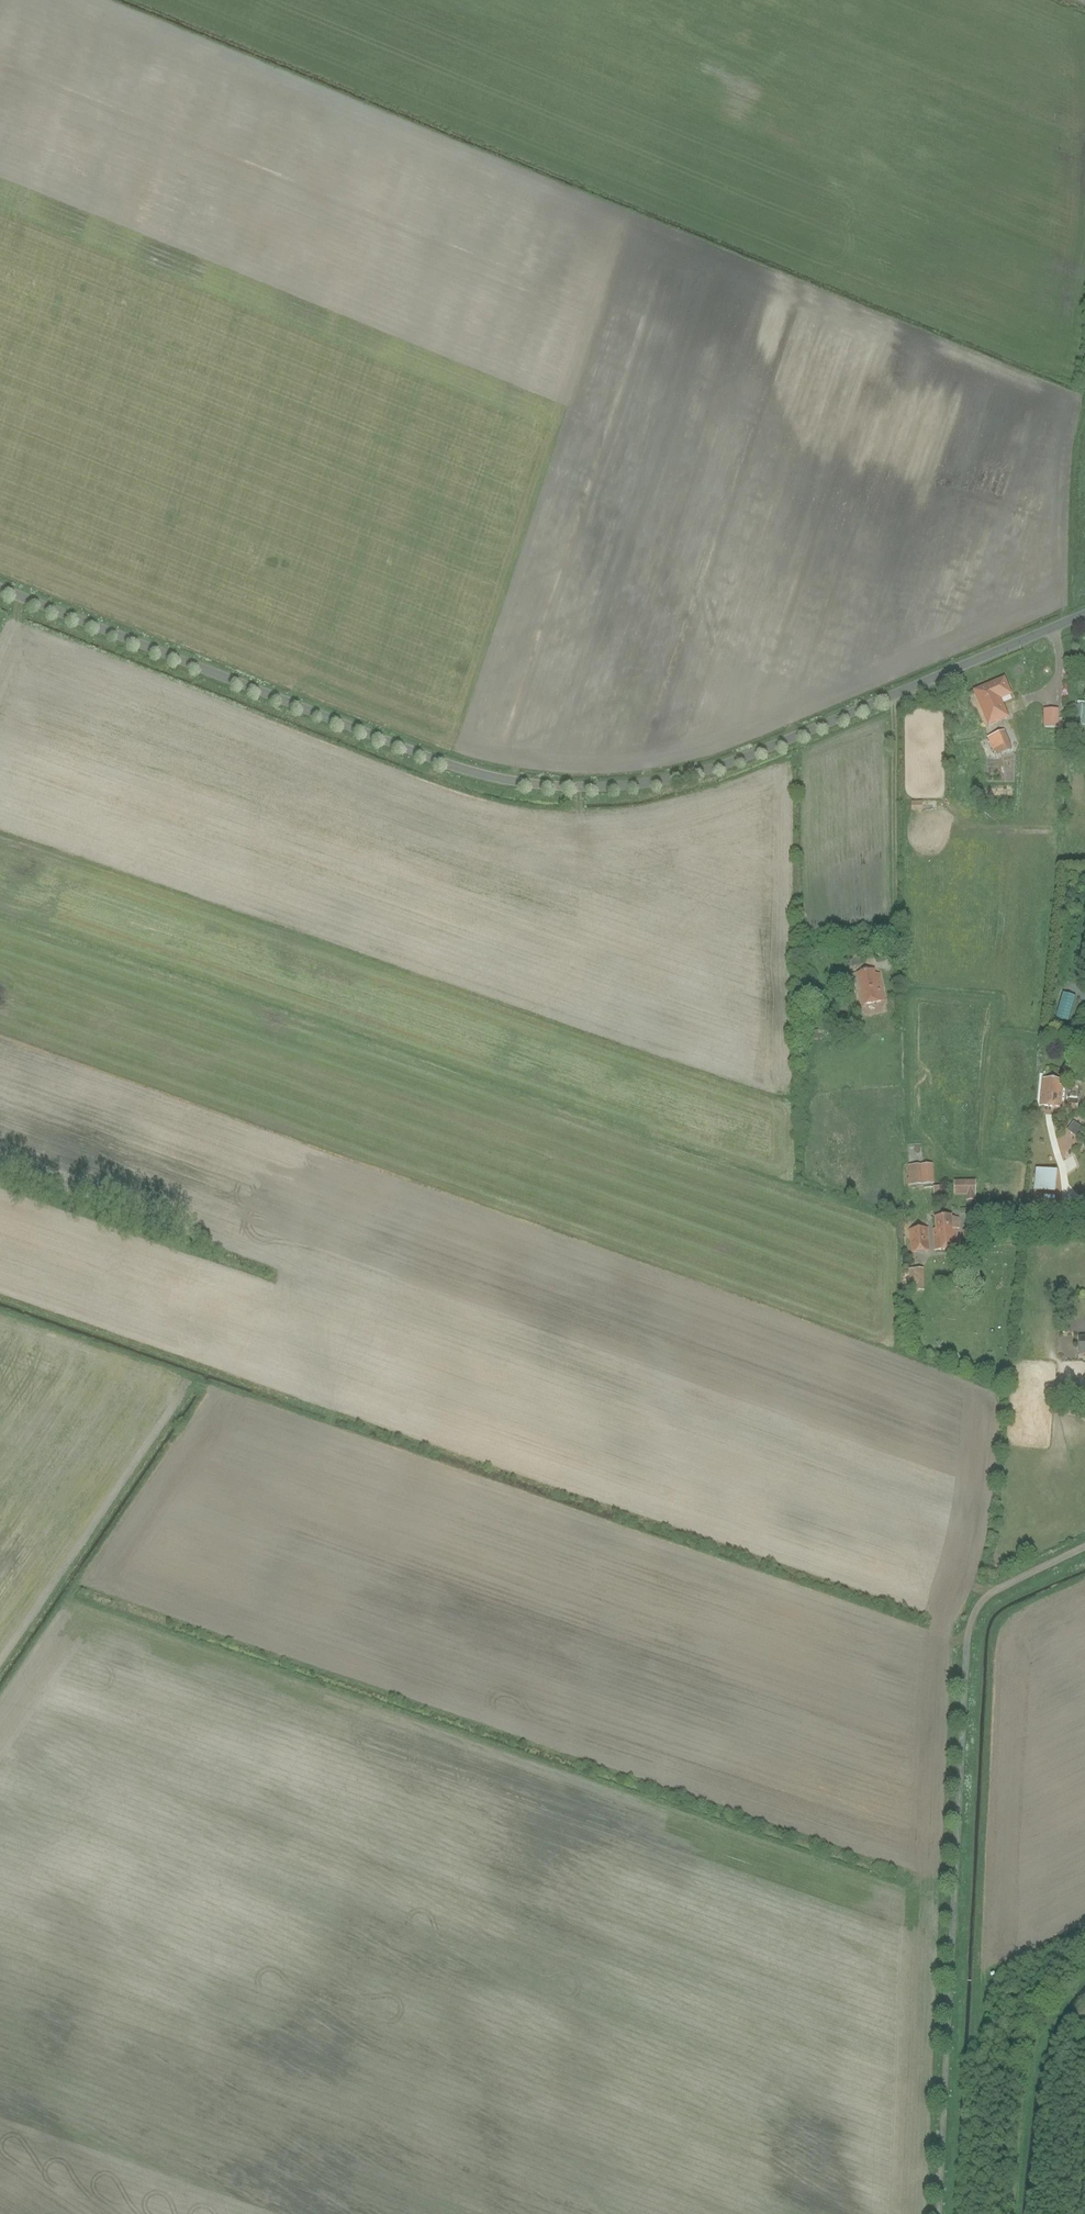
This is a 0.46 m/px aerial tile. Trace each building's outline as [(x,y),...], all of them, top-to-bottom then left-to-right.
[(1009,677),(978,690),(993,726),(1013,717),(1005,698),(1016,693),(1009,677)] [(1063,708),(1048,709),(1048,726),(1063,725),(1063,708)] [(1008,729),(991,736),(1000,757),(1017,749),(1008,729)] [(926,809),(926,800),(915,800),(915,809),(926,809)] [(881,969),(855,973),(861,1005),(887,1000),(881,969)] [(1065,1079),(1045,1078),(1043,1105),(1063,1107),(1065,1079)] [(1083,1100),(1071,1099),(1070,1110),(1082,1110),(1083,1100)] [(1076,1121),(1070,1130),(1081,1138),(1084,1132),(1084,1127),(1076,1121)] [(936,1163),(912,1164),(913,1185),(938,1183),(936,1163)] [(1063,1169),(1040,1167),(1038,1189),(1061,1192),(1063,1169)] [(980,1180),(958,1181),(958,1194),(981,1193),(980,1180)] [(948,1195),(948,1185),(937,1185),(937,1195),(948,1195)] [(939,1228),(935,1228),(938,1251),(962,1248),(958,1214),(938,1216),(939,1228)] [(931,1228),(912,1230),(915,1252),(934,1250),(931,1228)]
